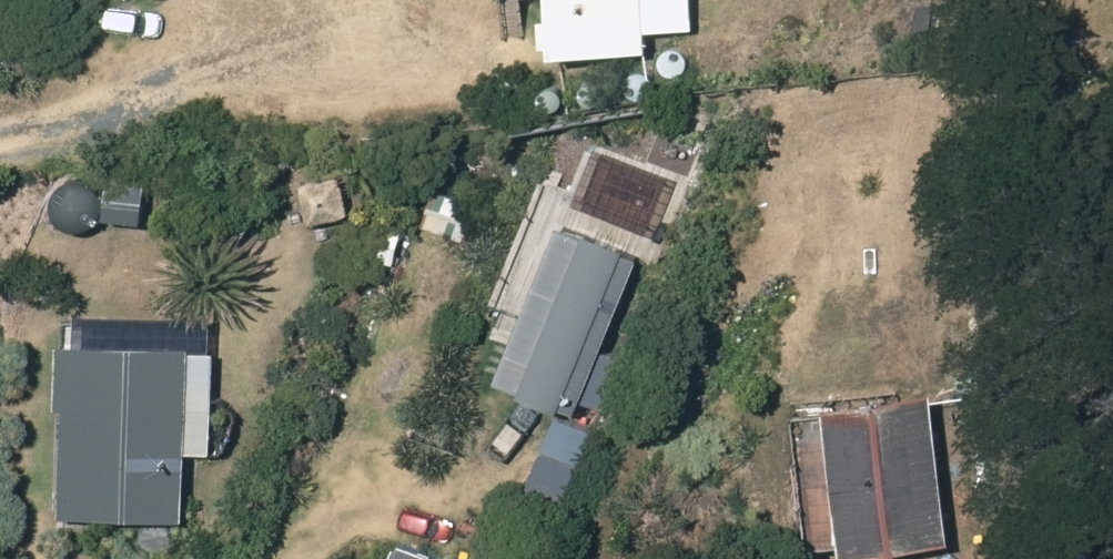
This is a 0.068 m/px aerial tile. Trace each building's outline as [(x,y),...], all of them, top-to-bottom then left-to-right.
[(654,40),(653,0),(559,0),(559,40),(654,40)] [(152,178),(112,173),(108,209),(147,214),(152,178)] [(486,198),(439,179),(424,215),(471,234),(486,198)] [(564,217),(501,371),(579,405),(644,250),(564,217)] [(636,312),(624,307),(618,328),(629,332),(636,312)] [(70,504),(186,510),(194,338),(73,331),(69,392),(75,392),(70,504)] [(838,394),(856,543),(959,530),(940,381),(838,394)] [(602,390),(592,385),(583,405),(594,410),(602,390)] [(600,420),(566,405),(544,457),(578,470),(600,420)] [(396,548),(391,558),(425,558),(396,548)]
